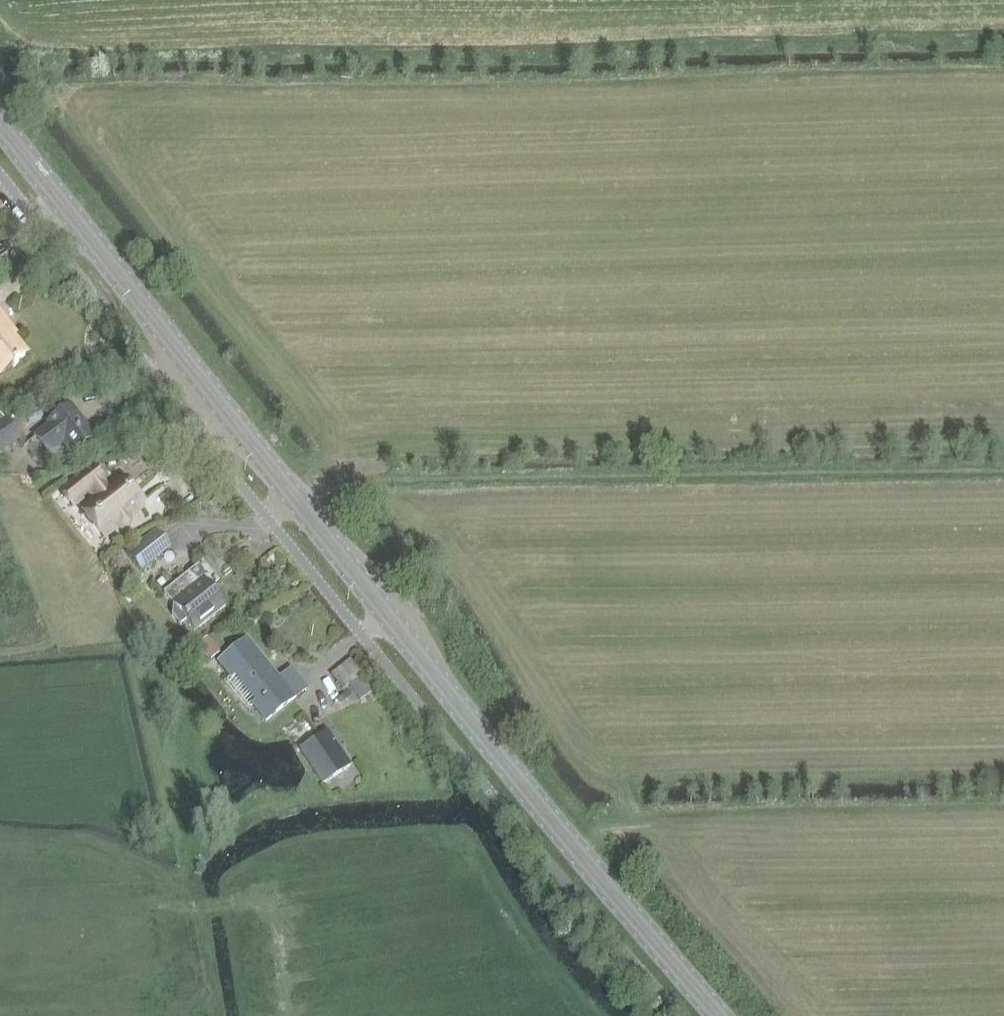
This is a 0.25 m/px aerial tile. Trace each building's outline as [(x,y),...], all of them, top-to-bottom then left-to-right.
[(23,357),(4,332),(6,330),(0,322),(0,375),(23,357)] [(94,439),(68,406),(49,421),(52,425),(37,437),(49,453),(62,442),(73,456),(94,439)] [(0,427),(0,450),(1,452),(19,437),(7,421),(0,427)] [(100,540),(115,529),(116,530),(117,531),(119,531),(120,531),(121,531),(123,531),(124,530),(125,529),(126,528),(127,527),(127,526),(127,525),(127,524),(127,523),(126,522),(126,521),(140,509),(138,506),(141,504),(132,492),(129,494),(119,480),(104,491),(100,485),(101,484),(91,470),(59,494),(69,508),(88,493),(93,500),(78,511),(100,540)] [(126,554),(140,572),(170,548),(156,530),(126,554)] [(186,622),(195,633),(226,608),(211,589),(213,587),(214,585),(209,578),(213,575),(203,563),(164,594),(173,605),(171,617),(180,627),(186,622)] [(160,577),(155,580),(158,585),(164,582),(160,577)] [(224,645),(214,632),(207,638),(207,637),(193,648),(203,662),(208,658),(210,661),(220,653),(218,650),(224,645)] [(276,683),(245,644),(219,665),(230,679),(233,676),(256,705),(252,708),(264,722),(305,690),(291,672),(276,683)] [(360,677),(349,686),(361,700),(372,691),(360,677)] [(350,766),(327,732),(301,750),(323,784),(350,766)]
